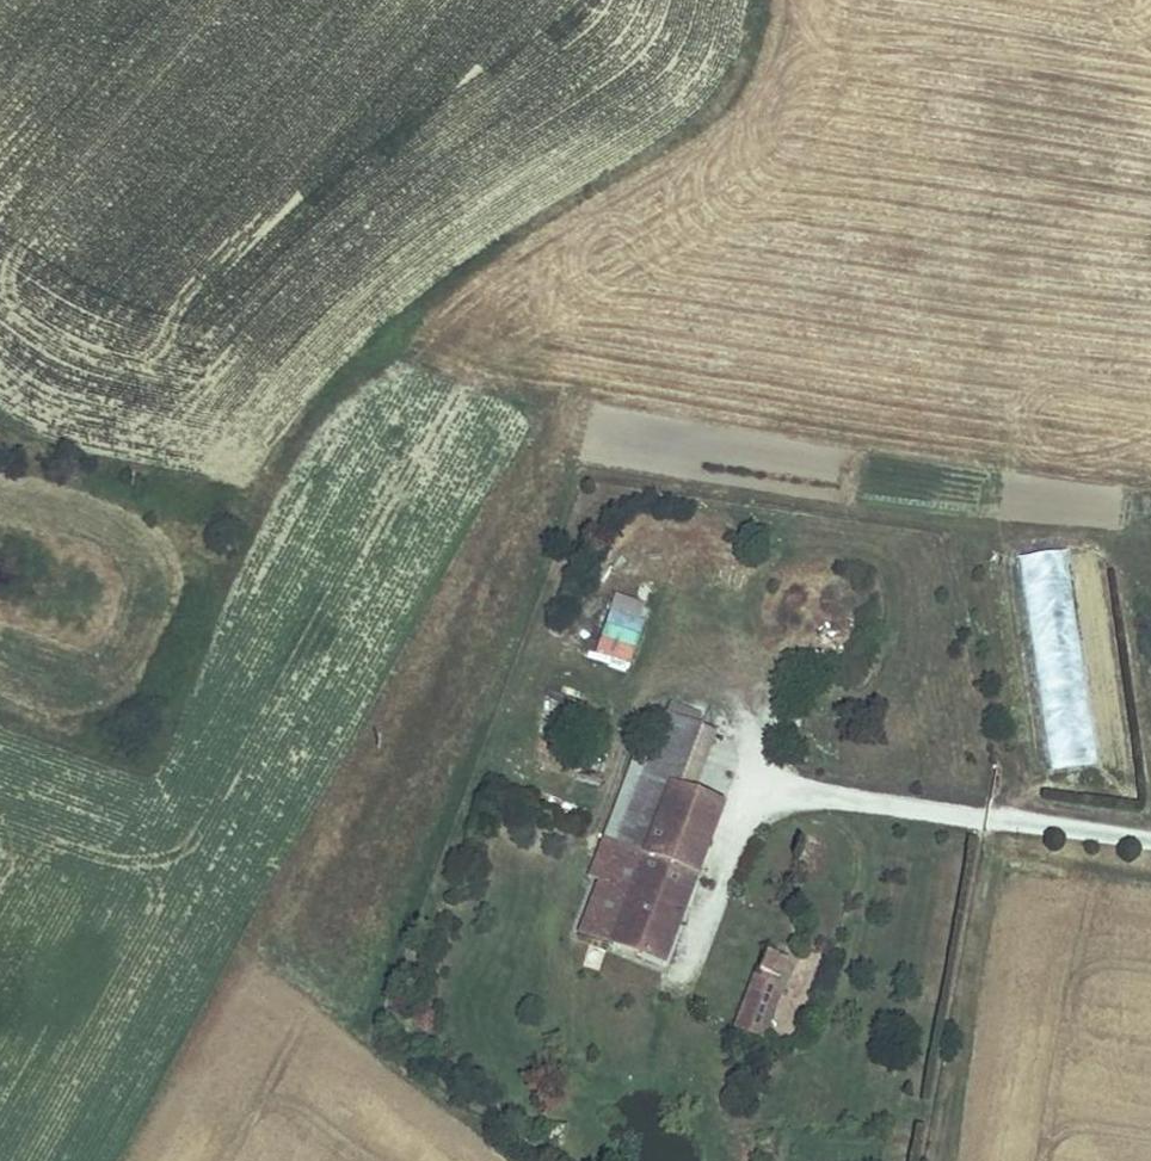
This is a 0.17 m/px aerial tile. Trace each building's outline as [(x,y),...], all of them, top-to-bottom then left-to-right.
[(1018,558),(1045,774),(1096,768),(1068,552),(1018,558)] [(613,594),(592,657),(626,668),(647,605),(613,594)] [(665,716),(642,778),(671,789),(699,729),(665,716)] [(583,936),(611,947),(671,789),(642,778),(583,936)] [(611,947),(661,966),(720,808),(671,789),(611,947)] [(766,999),(773,980),(780,982),(787,964),(766,955),(759,974),(751,993),(766,999)] [(773,980),(766,999),(773,1002),(780,982),(773,980)] [(738,1028),(760,1036),(773,1002),(766,999),(751,993),(738,1028)]
